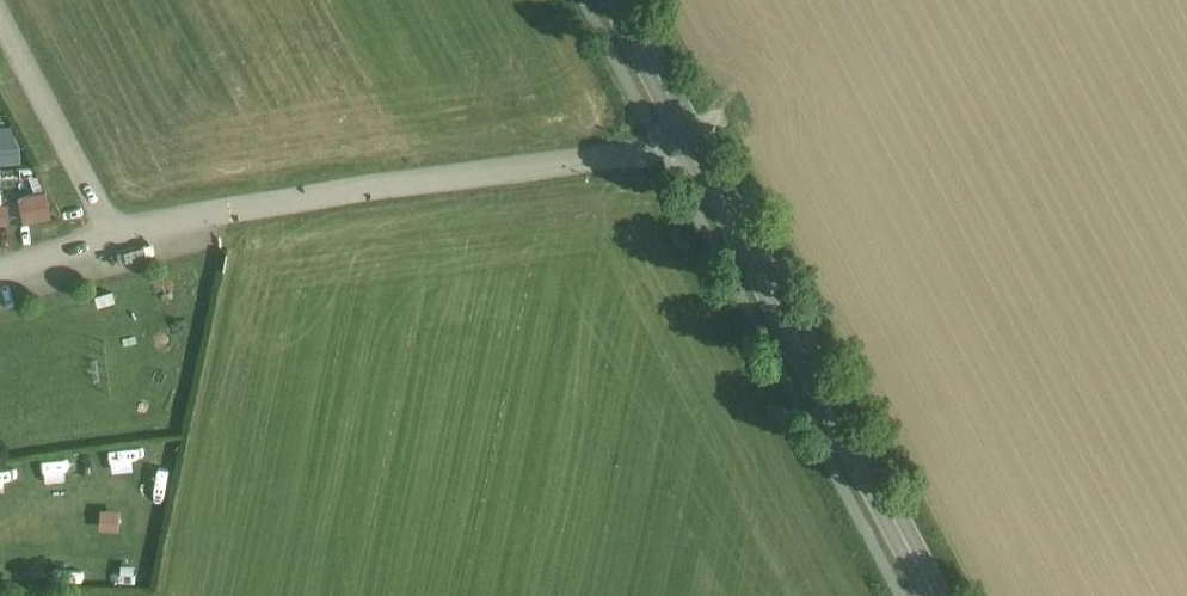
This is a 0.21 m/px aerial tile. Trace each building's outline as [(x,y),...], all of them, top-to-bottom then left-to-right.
[(21,161),(18,124),(0,125),(0,162),(21,161)] [(49,189),(21,193),(24,221),(53,217),(49,189)] [(12,223),(11,201),(0,201),(0,223),(12,223)] [(103,507),(101,527),(121,528),(122,508),(103,507)]
